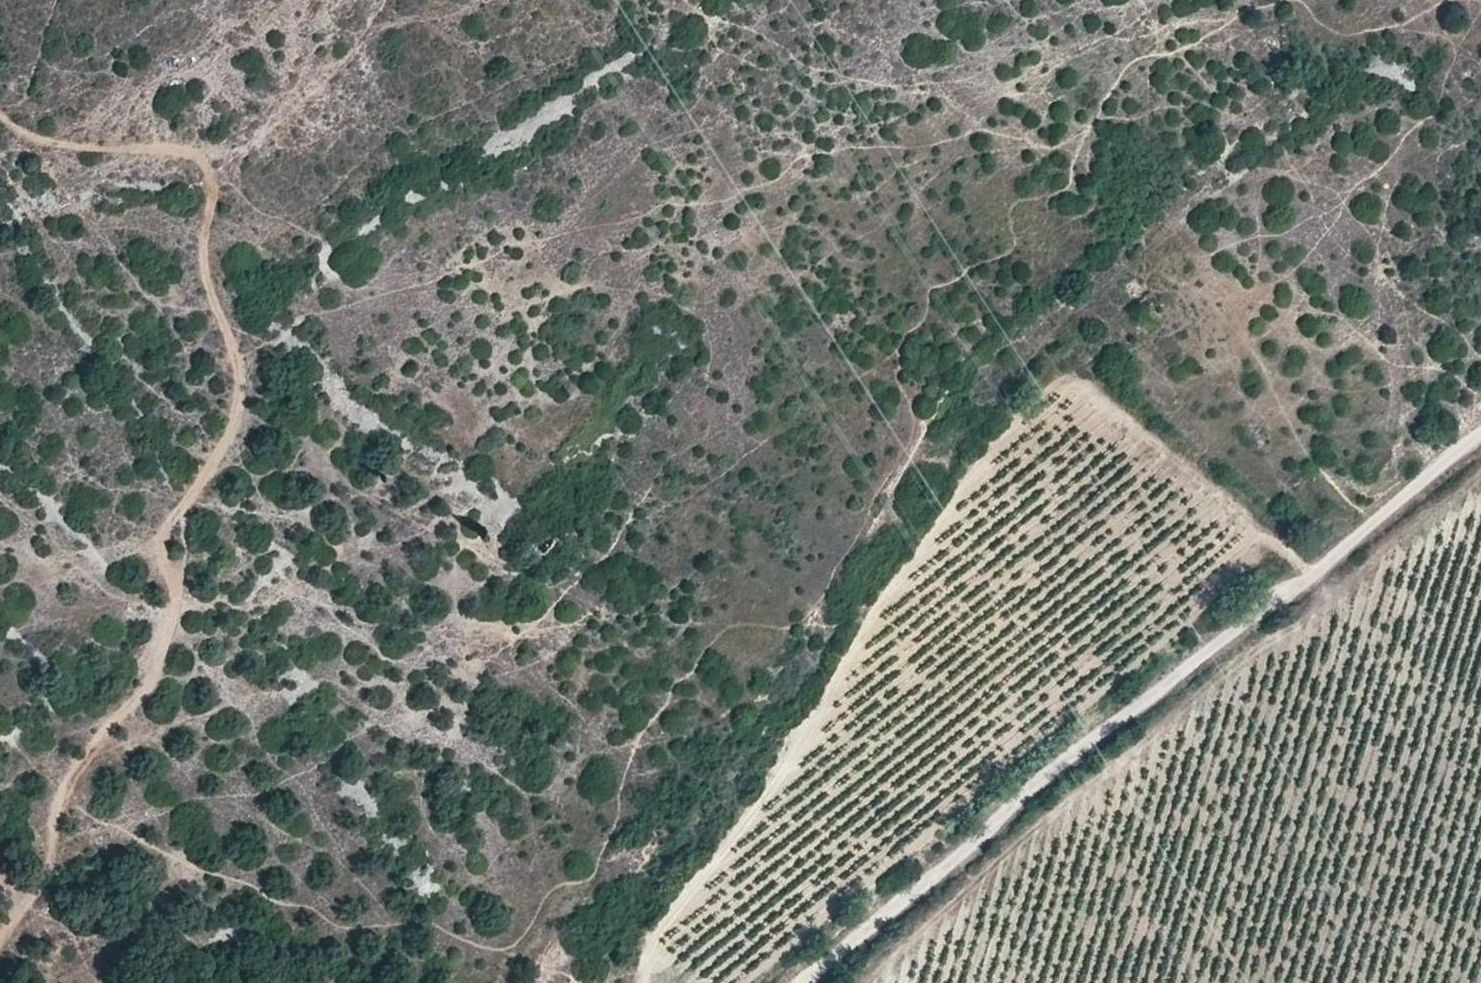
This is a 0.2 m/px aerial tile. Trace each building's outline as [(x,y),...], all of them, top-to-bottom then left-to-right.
[(543,557),(558,539),(544,528),(530,546),(543,557)]
